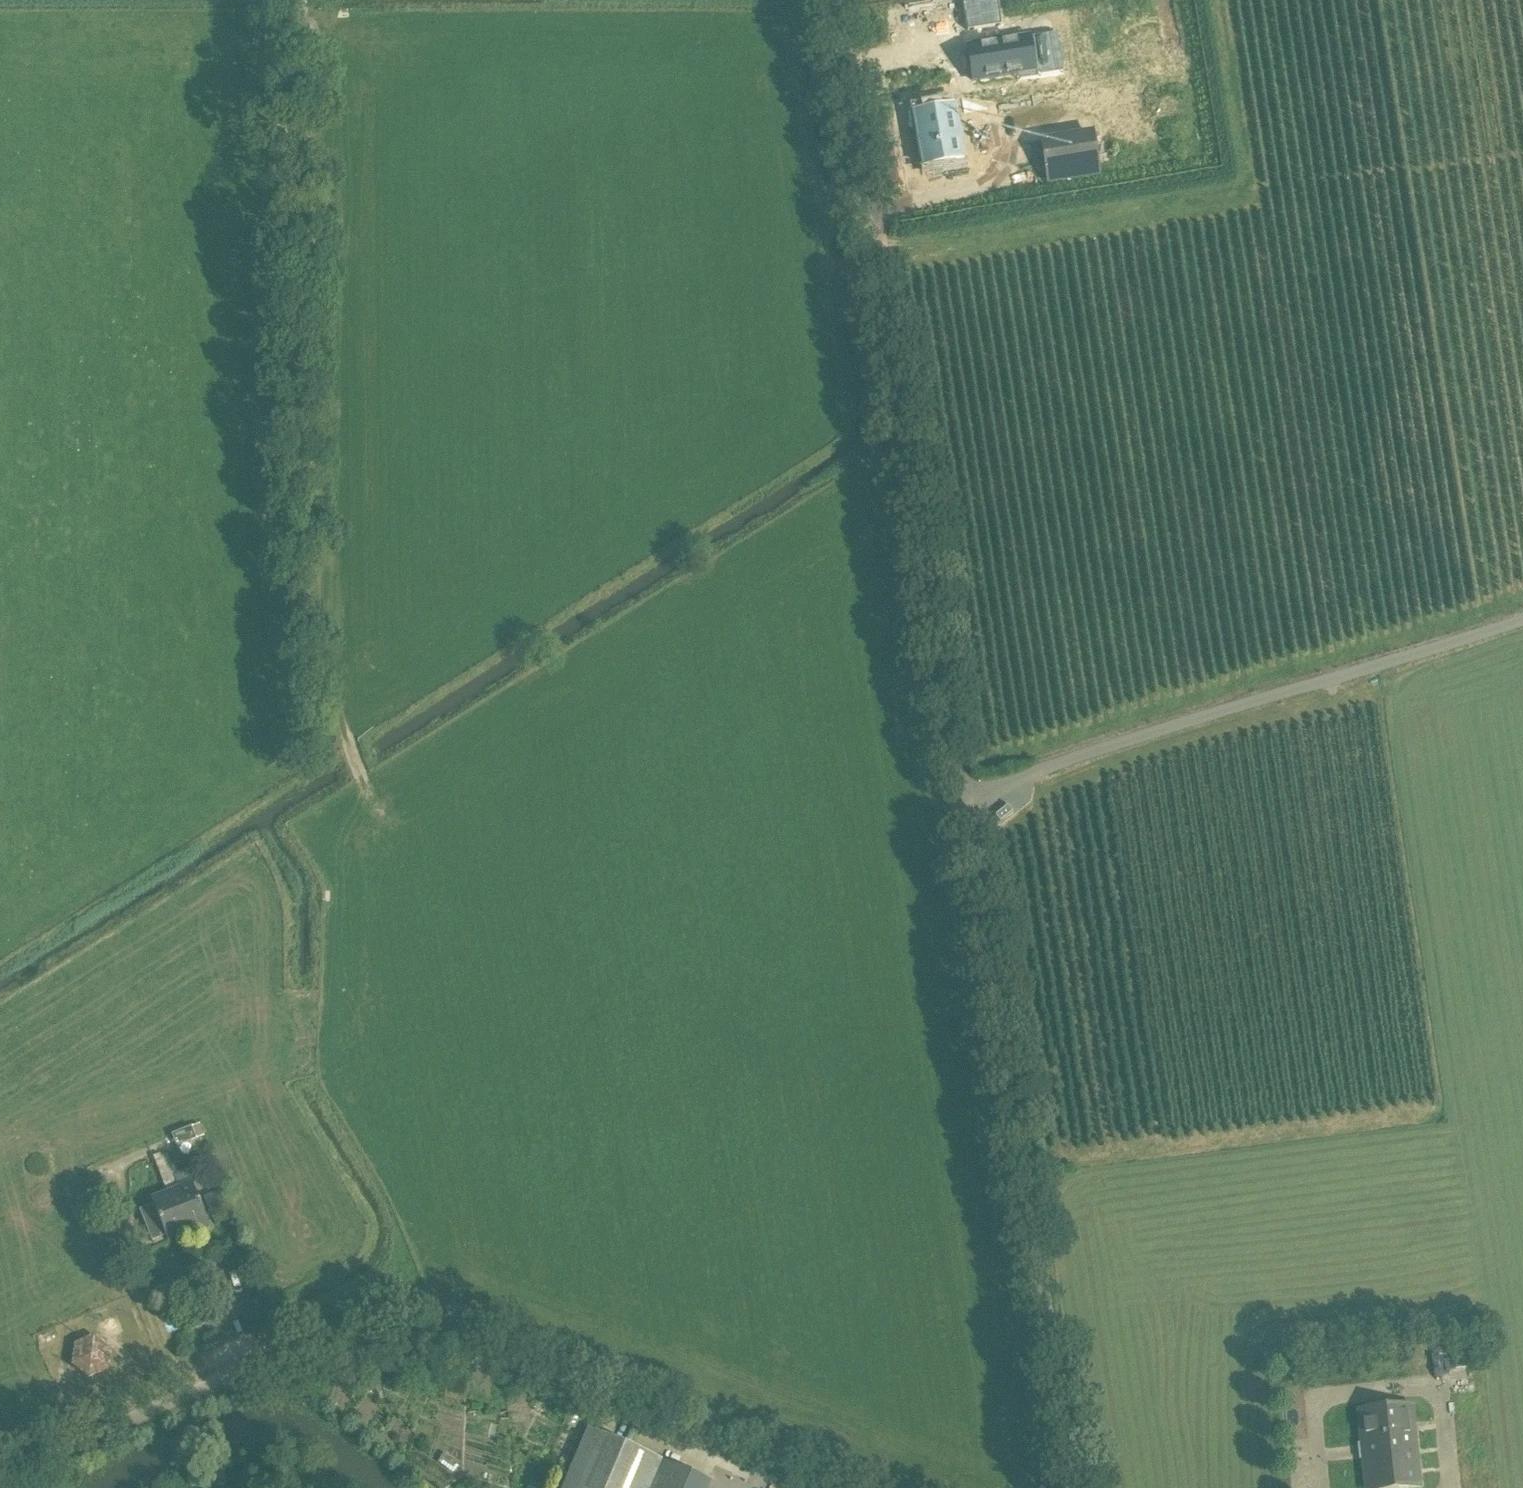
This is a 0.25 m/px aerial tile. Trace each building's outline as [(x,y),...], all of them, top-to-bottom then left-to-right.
[(1003,26),(999,0),(971,0),(964,1),(969,32),(1003,26)] [(1031,36),(968,46),(973,81),(1036,71),(1031,36)] [(960,97),(963,113),(989,109),(960,97)] [(927,165),(958,160),(949,104),(917,109),(927,165)] [(1094,139),(1042,148),(1042,151),(1047,182),(1099,174),(1097,161),(1097,157),(1094,139)] [(1006,805),(993,814),(998,820),(1010,811),(1006,805)] [(171,1134),(176,1146),(204,1135),(199,1123),(191,1126),(171,1134)] [(157,1166),(168,1193),(183,1234),(209,1224),(192,1183),(179,1188),(166,1153),(157,1157),(155,1153),(152,1154),(157,1166)] [(183,1234),(168,1193),(151,1199),(153,1204),(140,1210),(152,1241),(166,1235),(168,1240),(183,1234)] [(71,1365),(89,1377),(109,1370),(112,1348),(95,1335),(74,1343),(71,1365)] [(1419,1485),(1410,1405),(1358,1411),(1367,1487),(1390,1487),(1419,1485)] [(707,1477),(588,1428),(563,1487),(703,1487),(707,1477)]
